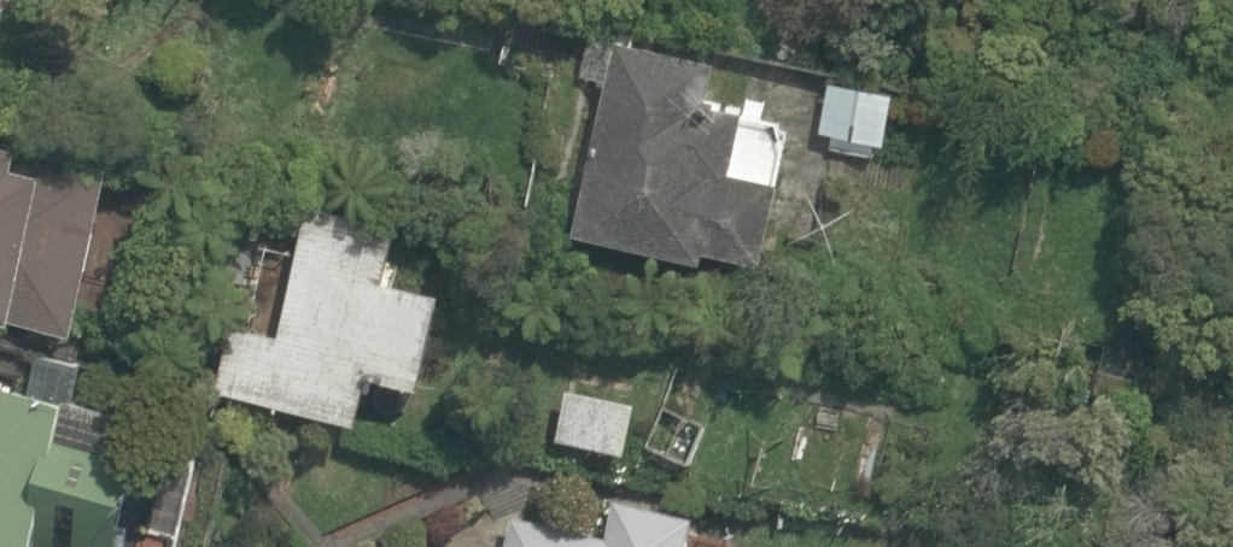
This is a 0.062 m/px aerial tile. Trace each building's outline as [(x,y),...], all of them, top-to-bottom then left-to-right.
[(712,171),(719,112),(690,108),(698,44),(605,32),(580,237),(755,259),(765,178),(712,171)] [(885,83),(818,75),(811,136),(878,144),(885,83)] [(0,148),(0,318),(76,328),(95,187),(27,178),(31,153),(0,148)] [(375,207),(291,197),(275,329),(211,321),(201,398),(350,416),(356,369),(401,375),(413,276),(368,270),(375,207)] [(33,372),(0,368),(0,534),(13,535),(20,474),(85,482),(94,412),(29,404),(33,372)] [(628,398),(550,387),(543,440),(621,451),(628,398)] [(885,416),(812,399),(799,453),(872,471),(885,416)] [(595,486),(587,527),(499,509),(492,546),(731,546),(685,536),(692,505),(595,486)]
